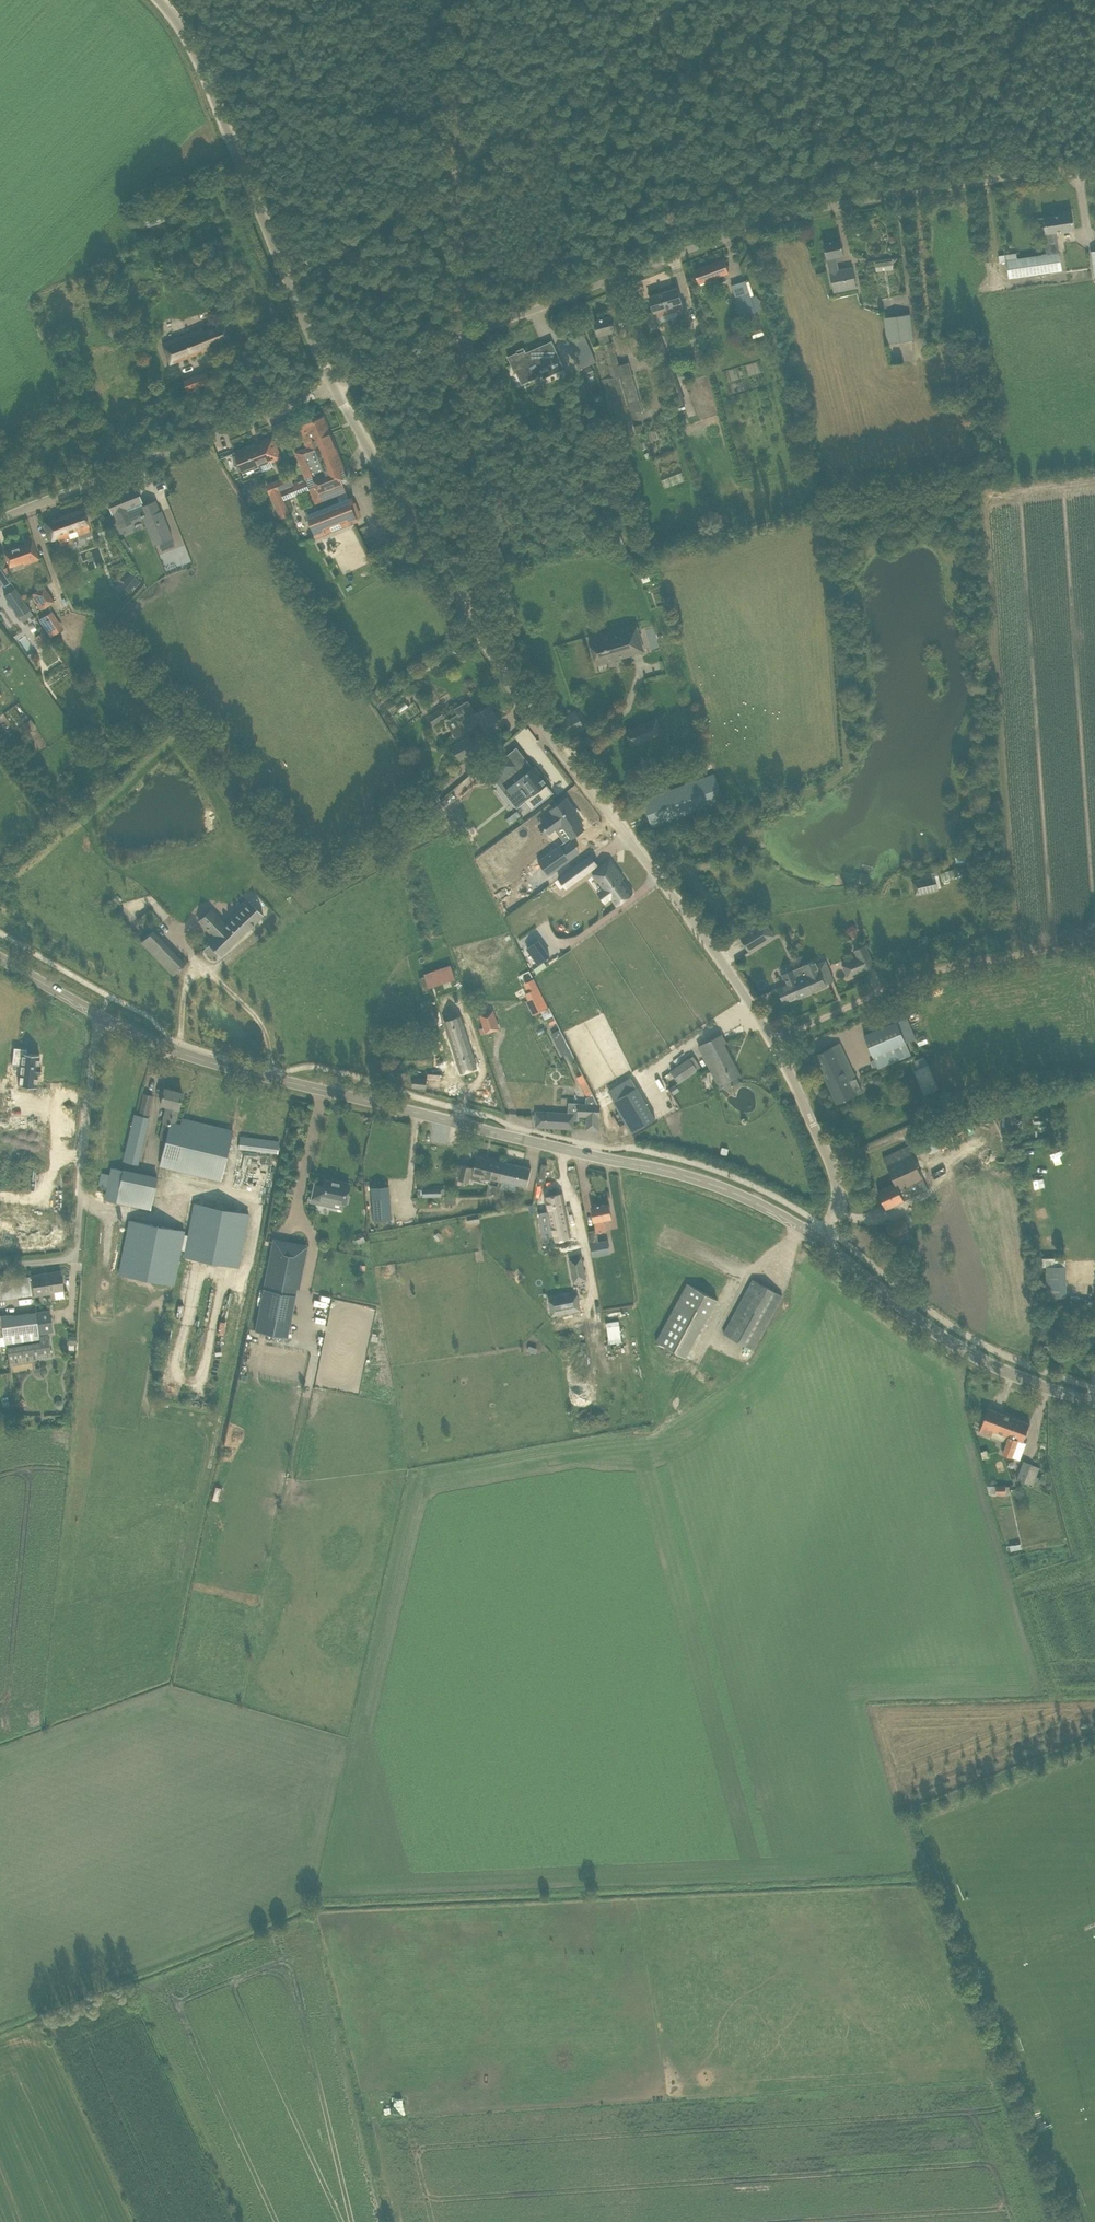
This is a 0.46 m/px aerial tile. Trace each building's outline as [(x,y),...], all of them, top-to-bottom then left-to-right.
[(1006,259),(1009,277),(1062,270),(1059,251),(1057,242),(1058,242),(1057,231),(1074,228),(1071,211),(1061,212),(1061,215),(1045,217),(1048,242),(1045,243),(1046,253),(1006,259)] [(1065,235),(1066,250),(1077,249),(1076,234),(1065,235)] [(824,243),(833,292),(857,287),(852,266),(839,268),(836,256),(844,255),(841,240),(824,243)] [(694,270),(699,283),(718,276),(720,282),(727,279),(725,274),(729,272),(724,259),(694,270)] [(732,284),(742,315),(762,308),(757,294),(751,296),(745,280),(732,284)] [(649,297),(656,317),(684,308),(677,288),(649,297)] [(911,312),(883,316),(887,343),(914,339),(911,312)] [(607,333),(615,331),(611,316),(594,320),(601,344),(594,345),(616,439),(637,434),(643,432),(641,424),(634,426),(631,414),(643,411),(632,374),(622,377),(613,342),(610,342),(607,333)] [(162,342),(171,364),(231,341),(224,323),(205,331),(203,327),(162,342)] [(124,324),(113,329),(116,336),(127,331),(124,324)] [(650,339),(675,406),(686,402),(661,335),(650,339)] [(525,349),(508,357),(515,373),(516,373),(522,385),(563,367),(552,340),(526,352),(525,349)] [(579,369),(586,366),(596,362),(592,352),(587,354),(575,360),(579,369)] [(591,366),(585,369),(589,377),(595,374),(591,366)] [(193,377),(196,387),(211,382),(207,372),(193,377)] [(307,448),(295,452),(299,462),(305,478),(306,478),(313,475),(317,485),(309,488),(310,490),(315,504),(338,495),(346,492),(341,479),(347,477),(344,468),(324,417),(299,427),(307,448)] [(238,454),(242,464),(239,465),(242,472),(271,461),(272,462),(281,458),(273,437),(263,441),(264,443),(255,447),(254,445),(247,448),(248,450),(238,454)] [(282,478),(265,485),(280,519),(290,515),(284,500),(298,495),(310,490),(309,488),(317,485),(313,475),(306,478),(305,478),(293,482),(290,474),(281,477),(282,478)] [(105,498),(111,514),(112,514),(114,512),(120,526),(121,527),(121,526),(130,522),(130,523),(131,523),(131,522),(130,520),(125,508),(134,505),(141,502),(142,502),(136,486),(135,486),(105,498)] [(336,504),(308,514),(317,536),(338,528),(336,523),(343,520),(345,525),(353,522),(357,520),(356,517),(360,516),(352,497),(348,498),(346,492),(338,495),(340,502),(336,504)] [(151,514),(147,516),(158,544),(172,538),(161,510),(159,511),(155,500),(147,503),(151,514)] [(43,522),(50,540),(58,538),(60,546),(71,542),(70,538),(78,535),(79,539),(92,535),(89,527),(89,526),(83,508),(60,516),(61,517),(55,520),(54,518),(43,522)] [(4,551),(8,561),(9,566),(23,562),(24,564),(39,558),(32,538),(24,541),(25,544),(4,551)] [(30,594),(41,610),(53,601),(43,585),(30,594)] [(18,616),(22,622),(33,614),(15,587),(4,595),(18,616)] [(51,611),(38,620),(48,636),(61,627),(51,611)] [(34,637),(41,646),(50,640),(39,626),(35,629),(39,634),(34,637)] [(607,662),(645,651),(637,626),(589,640),(596,665),(597,665),(596,661),(606,659),(607,662)] [(469,700),(454,708),(459,716),(455,718),(459,725),(454,728),(458,735),(481,722),(485,728),(498,720),(489,705),(476,713),(473,708),(469,700)] [(14,721),(20,717),(23,722),(29,718),(18,702),(6,710),(14,721)] [(428,716),(434,725),(446,717),(440,708),(428,716)] [(559,719),(568,737),(585,728),(576,710),(559,719)] [(31,719),(19,727),(24,735),(36,727),(31,719)] [(626,730),(632,745),(656,736),(650,721),(626,730)] [(451,745),(460,760),(478,750),(470,735),(451,745)] [(508,755),(486,772),(494,782),(496,781),(501,777),(505,781),(503,782),(511,793),(524,782),(533,793),(524,800),(532,809),(553,792),(547,784),(548,783),(535,766),(533,767),(525,757),(516,765),(508,755)] [(652,796),(642,800),(653,829),(724,803),(713,773),(652,796)] [(554,813),(542,823),(549,833),(562,824),(572,837),(583,829),(577,820),(579,819),(571,810),(573,808),(566,799),(551,809),(554,813)] [(560,845),(538,861),(549,875),(570,859),(560,845)] [(593,871),(593,872),(605,889),(606,889),(607,888),(612,895),(611,896),(610,896),(617,905),(633,893),(622,878),(624,877),(610,859),(594,871),(593,871)] [(580,863),(559,878),(566,888),(587,872),(580,863)] [(912,880),(915,894),(935,890),(931,871),(919,874),(920,878),(912,880)] [(220,956),(263,915),(249,900),(223,925),(213,915),(209,920),(208,919),(206,921),(207,922),(203,925),(213,935),(206,942),(209,944),(203,949),(212,959),(218,954),(220,956)] [(633,1031),(689,995),(627,900),(531,963),(558,1003),(570,995),(580,1011),(577,1013),(585,1024),(592,1019),(592,1018),(606,1008),(615,1003),(633,1031)] [(774,927),(769,919),(764,923),(769,930),(774,927)] [(768,940),(759,925),(740,937),(749,951),(768,940)] [(174,975),(185,964),(152,930),(141,941),(174,975)] [(874,965),(869,953),(865,945),(854,949),(858,958),(850,961),(855,973),(863,970),(874,965)] [(834,980),(827,964),(819,967),(816,960),(803,965),(800,967),(811,992),(827,985),(826,984),(834,980)] [(811,992),(800,967),(782,975),(784,981),(786,980),(787,983),(778,987),(785,1003),(798,997),(798,998),(811,992)] [(524,993),(535,1014),(548,1007),(538,987),(524,993)] [(896,1003),(899,1010),(912,1004),(909,998),(896,1003)] [(618,1083),(711,1027),(695,1000),(608,1053),(612,1060),(606,1064),(618,1083)] [(479,1014),(485,1033),(500,1029),(494,1009),(479,1014)] [(547,1019),(551,1025),(557,1022),(553,1016),(547,1019)] [(864,1033),(878,1068),(911,1054),(896,1020),(864,1033)] [(900,1027),(907,1041),(916,1037),(910,1023),(900,1027)] [(464,1024),(447,1030),(461,1073),(478,1067),(464,1024)] [(562,1055),(571,1050),(560,1028),(551,1033),(562,1055)] [(724,1044),(726,1042),(722,1034),(698,1047),(718,1085),(723,1082),(726,1088),(740,1081),(736,1075),(739,1074),(724,1044)] [(815,1055),(837,1103),(863,1091),(840,1043),(815,1055)] [(12,1063),(12,1064),(21,1065),(18,1085),(36,1087),(39,1054),(26,1053),(27,1049),(14,1047),(12,1063)] [(917,1068),(928,1063),(924,1055),(914,1060),(914,1061),(910,1063),(913,1070),(917,1068)] [(670,1071),(678,1083),(698,1070),(689,1057),(670,1071)] [(412,1087),(426,1088),(428,1071),(414,1070),(412,1087)] [(597,1102),(582,1073),(577,1077),(587,1096),(586,1097),(585,1103),(569,1102),(568,1112),(535,1110),(535,1114),(538,1114),(537,1125),(572,1128),(573,1120),(579,1120),(579,1115),(599,1116),(600,1103),(597,1103),(597,1102)] [(176,1117),(182,1093),(164,1088),(160,1104),(165,1105),(161,1120),(162,1121),(158,1137),(165,1139),(159,1166),(220,1180),(232,1130),(182,1118),(182,1119),(176,1117)] [(134,1114),(123,1161),(126,1161),(137,1164),(148,1117),(146,1117),(151,1095),(144,1094),(139,1115),(137,1114),(134,1114)] [(622,1116),(632,1132),(655,1118),(646,1102),(622,1116)] [(238,1148),(277,1153),(279,1141),(240,1136),(238,1148)] [(878,1191),(886,1209),(928,1189),(910,1152),(911,1151),(908,1146),(883,1157),(895,1183),(878,1191)] [(32,1148),(31,1167),(47,1168),(47,1148),(32,1148)] [(462,1164),(458,1179),(469,1182),(470,1178),(480,1181),(482,1175),(505,1181),(517,1184),(518,1182),(528,1185),(532,1169),(504,1163),(504,1162),(478,1156),(475,1168),(473,1167),(462,1164)] [(1029,1163),(1029,1176),(1041,1175),(1040,1163),(1029,1163)] [(105,1199),(115,1201),(150,1209),(157,1175),(122,1168),(122,1169),(111,1167),(110,1174),(101,1172),(98,1185),(107,1187),(105,1199)] [(72,1190),(73,1170),(62,1170),(62,1190),(72,1190)] [(349,1196),(346,1195),(349,1183),(338,1180),(337,1182),(323,1179),(322,1185),(314,1183),(311,1198),(319,1200),(318,1203),(329,1206),(331,1201),(344,1204),(344,1202),(347,1203),(349,1196)] [(388,1186),(370,1187),(373,1220),(391,1218),(388,1186)] [(548,1211),(538,1213),(544,1242),(554,1240),(554,1241),(571,1238),(569,1227),(566,1212),(562,1193),(545,1196),(548,1211)] [(425,1198),(425,1207),(449,1207),(448,1198),(425,1198)] [(183,1256),(239,1267),(249,1213),(193,1202),(183,1256)] [(597,1232),(606,1230),(604,1220),(612,1218),(611,1214),(609,1203),(592,1206),(596,1229),(587,1231),(592,1257),(610,1253),(608,1239),(598,1241),(597,1232)] [(887,1226),(892,1238),(909,1230),(903,1219),(887,1226)] [(119,1274),(130,1276),(174,1285),(185,1231),(130,1220),(119,1274)] [(255,1331),(287,1337),(295,1295),(293,1294),(294,1287),(296,1288),(304,1249),(285,1245),(283,1254),(270,1251),(255,1331)] [(1044,1257),(1045,1296),(1067,1296),(1066,1256),(1044,1257)] [(581,1257),(569,1259),(574,1281),(586,1279),(581,1257)] [(54,1293),(55,1299),(64,1297),(63,1291),(60,1271),(32,1276),(35,1296),(54,1293)] [(724,1333),(753,1349),(782,1295),(753,1279),(724,1333)] [(579,1281),(571,1283),(573,1289),(581,1286),(579,1281)] [(656,1340),(686,1356),(717,1299),(687,1282),(656,1340)] [(577,1293),(549,1299),(552,1315),(580,1309),(577,1293)] [(47,1332),(53,1331),(50,1309),(36,1311),(40,1340),(6,1346),(8,1363),(51,1355),(47,1332)] [(1094,1317),(1087,1351),(1094,1353),(1094,1317)] [(1043,1347),(1057,1351),(1060,1343),(1046,1339),(1043,1347)] [(988,1409),(984,1419),(979,1432),(1006,1442),(1002,1453),(1012,1456),(1018,1440),(1023,1442),(1030,1424),(1030,1423),(988,1408),(988,1409)] [(1023,1460),(1016,1478),(1025,1482),(1031,1464),(1031,1463),(1023,1460)] [(996,1493),(1005,1493),(1006,1485),(996,1485),(996,1493)]
